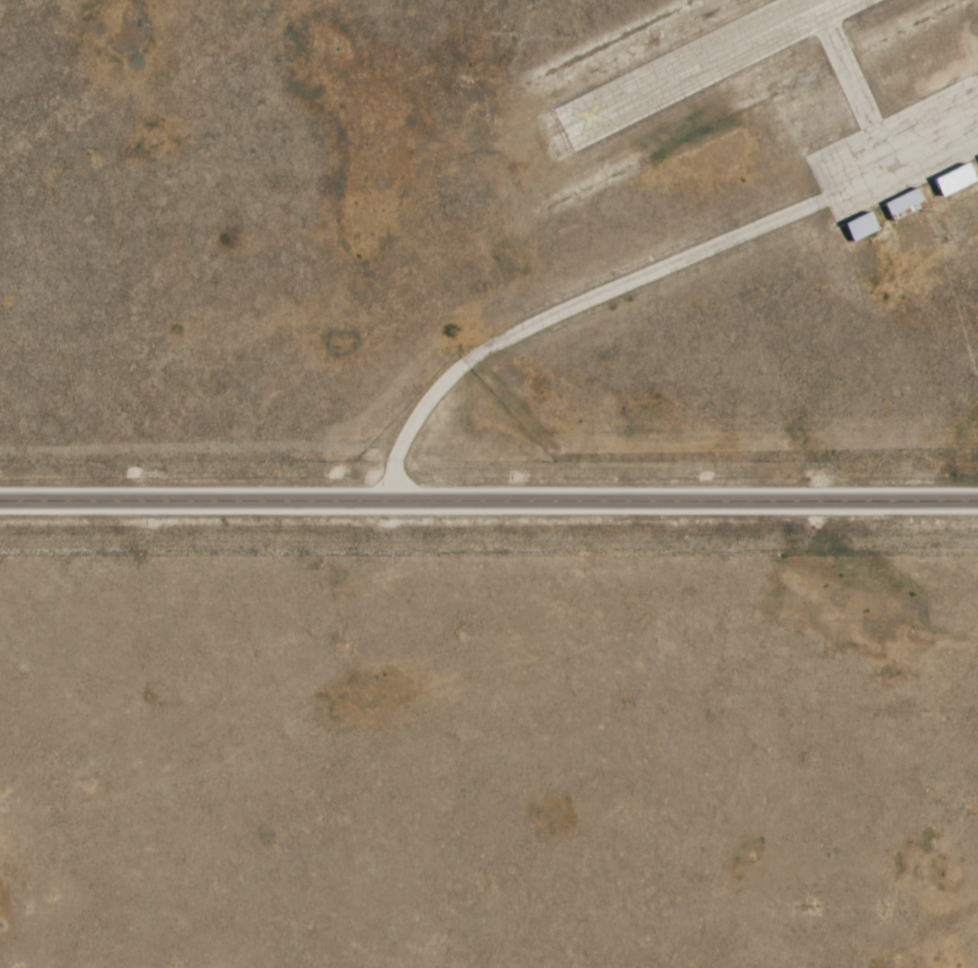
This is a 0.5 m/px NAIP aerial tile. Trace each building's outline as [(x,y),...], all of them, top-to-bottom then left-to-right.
[(976,181),(944,197),(935,180),(968,164),(976,181)] [(926,206),(894,222),(886,205),(917,189),(926,206)] [(878,229),(854,241),(845,224),(870,212),(878,229)]
